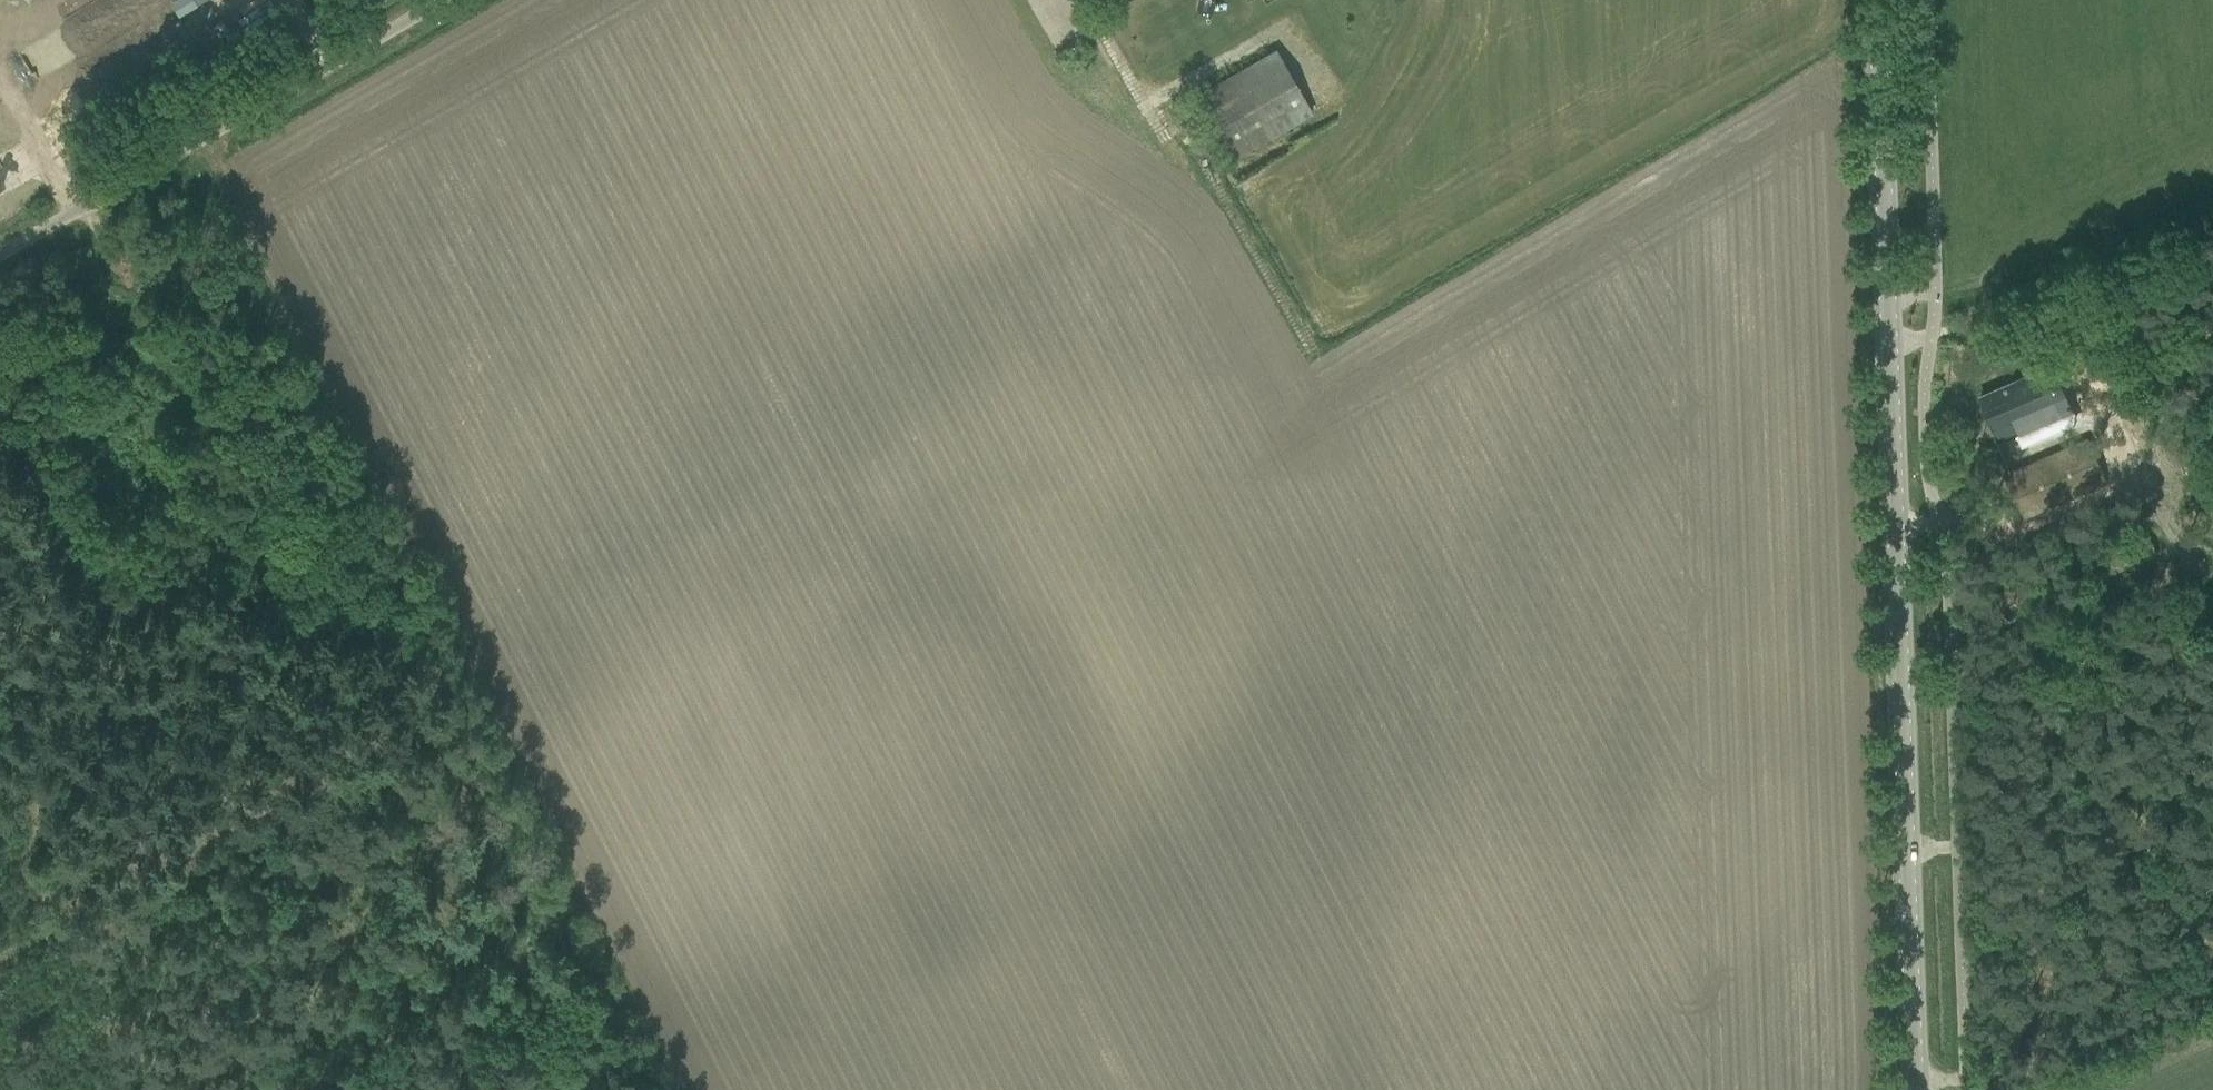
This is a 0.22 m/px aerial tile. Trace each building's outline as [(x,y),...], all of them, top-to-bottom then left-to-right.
[(149,38),(232,37),(232,10),(225,10),(225,0),(138,0),(138,3),(149,3),(149,38)] [(1197,92),(1234,157),(1312,113),(1274,48),(1197,92)] [(1980,397),(1999,442),(2065,413),(2055,389),(2046,368),(1980,397)] [(2005,474),(2024,517),(2107,481),(2088,438),(2005,474)]
